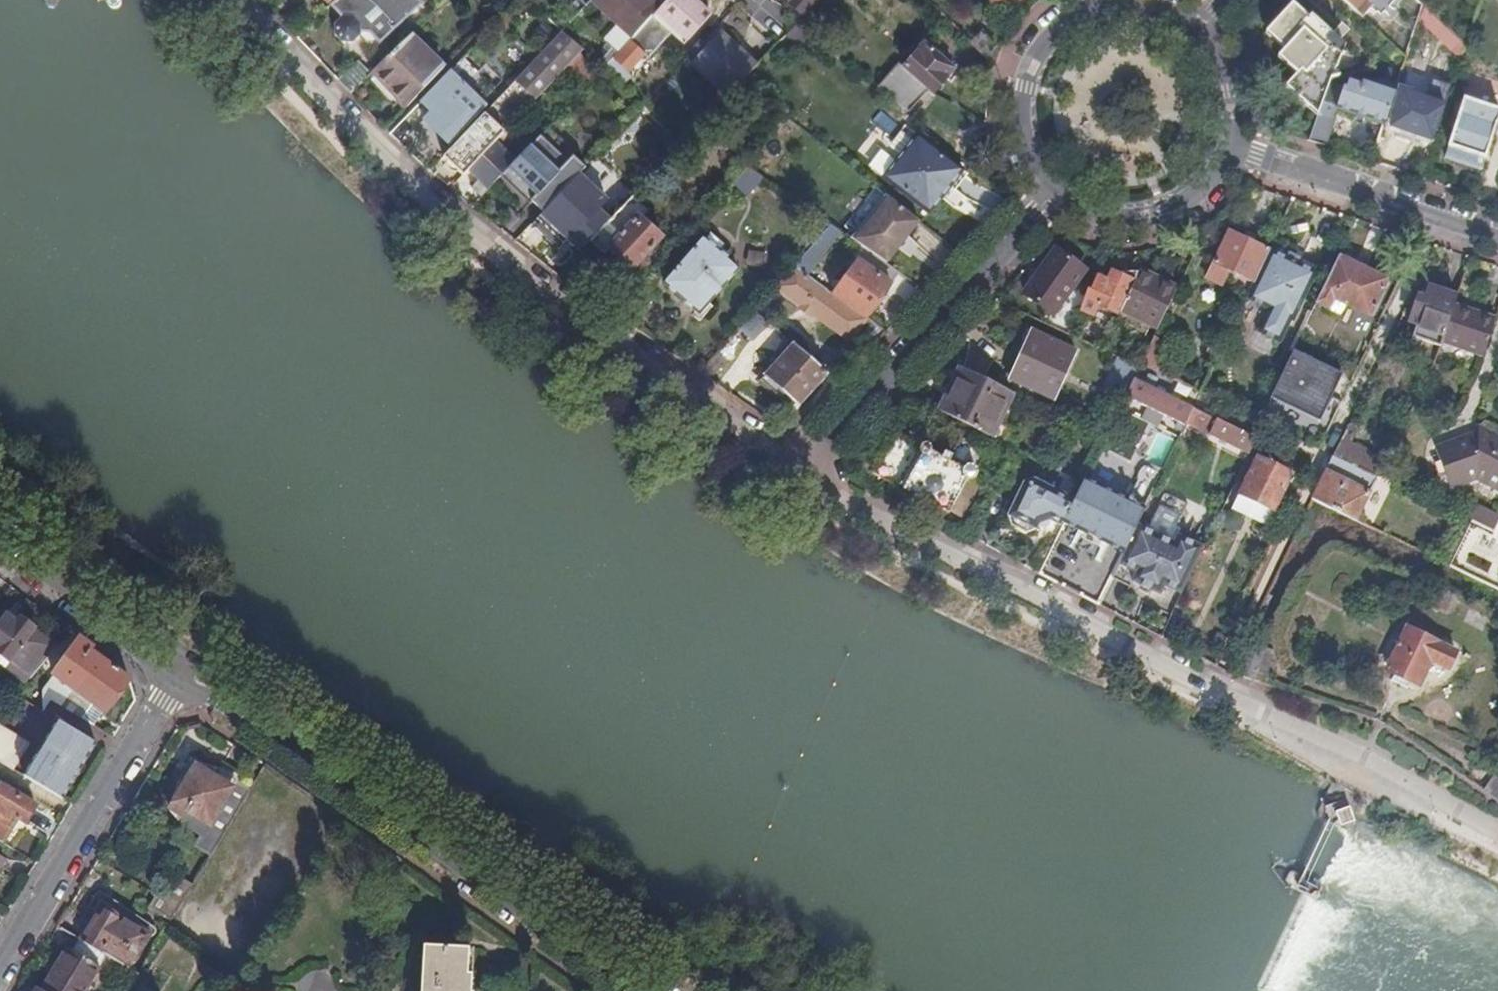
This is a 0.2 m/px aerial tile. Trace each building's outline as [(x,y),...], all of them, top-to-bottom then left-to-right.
[(330,9),(341,21),(335,27),(335,39),(341,45),(352,45),(359,39),(359,36),(368,36),(378,48),(422,6),(417,0),(339,0),(330,9)] [(586,9),(591,4),(594,0),(577,0),(586,9)] [(663,8),(654,0),(594,0),(591,4),(631,41),(663,8)] [(611,62),(604,70),(623,87),(630,79),(626,76),(643,57),(647,61),(675,30),(672,27),(697,0),(670,0),(663,8),(631,41),(628,44),(631,47),(614,65),(611,62)] [(792,4),(790,6),(801,17),(817,0),(788,0),(792,4)] [(1362,22),(1373,10),(1366,4),(1370,0),(1338,0),(1362,22)] [(1284,90),(1316,119),(1326,93),(1329,84),(1330,83),(1339,80),(1334,75),(1338,73),(1340,74),(1359,69),(1361,64),(1294,4),(1265,36),(1284,53),(1277,61),(1296,78),(1284,90)] [(742,36),(750,23),(733,13),(725,27),(742,36)] [(786,36),(784,39),(806,56),(816,44),(794,27),(786,36)] [(561,35),(515,84),(535,103),(567,69),(577,58),(582,52),(561,35)] [(689,67),(725,101),(728,97),(739,86),(755,69),(718,35),(689,67)] [(411,39),(373,74),(406,110),(443,71),(411,39)] [(898,66),(876,91),(907,115),(928,93),(932,97),(954,73),(924,46),(903,71),(898,66)] [(577,58),(567,69),(587,88),(597,77),(577,58)] [(448,75),(420,105),(438,121),(430,130),(448,147),(483,110),(448,75)] [(1392,129),(1425,140),(1433,117),(1441,120),(1451,88),(1433,81),(1426,102),(1404,95),(1392,129)] [(1308,143),(1323,148),(1336,111),(1383,127),(1396,88),(1379,82),(1377,88),(1362,83),(1361,86),(1353,83),(1348,85),(1345,90),(1343,89),(1340,98),(1326,93),(1316,119),(1308,143)] [(508,132),(535,103),(515,84),(493,108),(485,116),(505,135),(508,132)] [(1329,84),(1326,93),(1340,98),(1343,89),(1329,84)] [(742,108),(753,96),(739,86),(728,97),(742,108)] [(1448,148),(1485,161),(1497,121),(1497,113),(1464,101),(1448,148)] [(485,116),(443,160),(463,180),(468,174),(505,135),(485,116)] [(1425,140),(1433,143),(1441,120),(1433,117),(1425,140)] [(505,135),(468,174),(478,183),(470,192),(480,202),(514,166),(502,155),(517,139),(508,132),(505,135)] [(961,174),(916,138),(881,181),(925,217),(961,174)] [(747,170),(730,190),(739,198),(757,178),(747,170)] [(512,173),(499,188),(528,216),(542,201),(512,173)] [(577,179),(540,218),(568,245),(605,205),(577,179)] [(865,252),(884,266),(917,225),(884,198),(852,237),(848,241),(865,252)] [(642,262),(662,241),(640,221),(646,214),(630,200),(589,245),(603,258),(610,250),(623,262),(634,271),(642,262)] [(791,269),(807,279),(839,235),(827,226),(791,269)] [(1253,287),(1269,253),(1229,233),(1206,281),(1221,288),(1228,274),(1253,287)] [(701,242),(663,285),(698,315),(736,272),(701,242)] [(832,297),(865,320),(898,275),(884,266),(865,252),(832,297)] [(1053,317),(1084,272),(1055,253),(1024,298),(1053,317)] [(1293,325),(1316,276),(1299,267),(1287,261),(1269,253),(1253,287),(1245,303),(1266,313),(1255,335),(1278,346),(1289,323),(1293,325)] [(1369,319),(1386,283),(1338,260),(1316,306),(1341,318),(1345,307),(1369,319)] [(634,271),(623,262),(618,267),(634,281),(646,266),(642,262),(634,271)] [(791,269),(774,290),(849,342),(865,320),(832,297),(807,279),(791,269)] [(1158,332),(1177,291),(1140,273),(1138,276),(1134,285),(1122,314),(1158,332)] [(1117,318),(1132,284),(1134,285),(1138,276),(1112,275),(1108,284),(1099,280),(1093,293),(1089,291),(1081,313),(1094,319),(1098,309),(1117,318)] [(1441,346),(1454,307),(1456,300),(1429,291),(1425,303),(1418,301),(1414,313),(1421,315),(1417,328),(1413,340),(1440,349),(1441,346)] [(1483,360),(1496,321),(1454,307),(1441,346),(1483,360)] [(1417,328),(1421,315),(1414,313),(1409,326),(1417,328)] [(1052,402),(1074,355),(1031,335),(1009,382),(1052,402)] [(1157,376),(1170,348),(1154,340),(1141,368),(1157,376)] [(763,380),(788,351),(782,346),(773,355),(776,357),(754,383),(780,406),(786,400),(763,380)] [(791,347),(788,351),(763,380),(786,400),(797,409),(825,377),(791,347)] [(1012,398),(960,372),(938,414),(990,441),(1012,398)] [(1193,411),(1134,382),(1125,401),(1184,430),(1185,428),(1193,411)] [(1200,396),(1205,388),(1198,384),(1193,393),(1200,396)] [(1311,450),(1331,408),(1280,384),(1261,426),(1311,450)] [(1209,439),(1217,422),(1193,411),(1185,428),(1209,439)] [(1256,441),(1217,422),(1209,439),(1248,458),(1257,442),(1256,441)] [(1478,426),(1476,445),(1464,449),(1461,443),(1435,452),(1447,489),(1475,479),(1497,491),(1497,436),(1478,426)] [(902,442),(893,437),(871,478),(884,485),(886,483),(890,486),(889,488),(902,494),(903,492),(947,516),(948,514),(953,517),(959,506),(963,508),(975,486),(972,485),(973,484),(973,482),(975,481),(976,477),(975,473),(977,468),(982,471),(989,458),(957,441),(956,443),(953,441),(946,455),(910,436),(908,439),(905,437),(902,442)] [(1379,479),(1383,468),(1366,460),(1365,460),(1339,447),(1332,461),(1377,482),(1379,479)] [(1360,519),(1377,482),(1332,461),(1313,502),(1365,528),(1367,522),(1360,519)] [(1275,515),(1292,479),(1256,462),(1239,497),(1275,515)] [(1063,528),(1074,504),(1033,483),(1022,487),(1006,520),(1010,530),(1024,537),(1035,533),(1038,526),(1048,525),(1061,531),(1063,528)] [(1139,523),(1144,512),(1085,483),(1074,504),(1063,528),(1122,556),(1137,528),(1139,523)] [(1497,525),(1497,519),(1474,508),(1468,521),(1471,523),(1494,534),(1497,525)] [(1182,598),(1204,551),(1178,538),(1174,546),(1137,528),(1122,556),(1117,566),(1135,575),(1131,584),(1160,597),(1164,589),(1182,598)] [(1131,584),(1135,575),(1117,566),(1110,580),(1128,589),(1131,584)] [(1457,621),(1468,598),(1456,593),(1450,604),(1433,595),(1439,584),(1427,579),(1416,602),(1457,621)] [(1171,620),(1182,598),(1164,589),(1160,597),(1131,584),(1128,589),(1124,597),(1171,620)] [(26,687),(58,652),(35,634),(36,633),(21,621),(17,626),(7,619),(0,629),(0,657),(11,666),(6,672),(26,687)] [(1419,688),(1431,664),(1448,672),(1456,657),(1408,633),(1388,673),(1419,688)] [(40,700),(43,713),(49,705),(52,702),(92,726),(100,711),(108,716),(130,682),(92,655),(95,651),(81,642),(40,700)] [(6,672),(11,666),(0,657),(0,667),(6,672)] [(59,723),(25,778),(64,801),(97,746),(59,723)] [(15,772),(31,746),(0,727),(0,763),(15,772)] [(1379,745),(1383,737),(1374,733),(1370,741),(1379,745)] [(223,821),(242,789),(228,780),(231,775),(213,764),(210,770),(187,756),(177,774),(180,776),(168,797),(184,807),(182,812),(200,824),(194,834),(209,843),(222,821),(223,821)] [(1492,778),(1483,793),(1497,803),(1497,782),(1492,778)] [(0,793),(0,843),(5,846),(21,821),(27,825),(38,808),(3,788),(0,793)] [(162,902),(179,912),(192,890),(176,881),(162,902)] [(162,902),(157,899),(150,911),(171,924),(179,912),(162,902)] [(102,912),(83,944),(127,971),(146,939),(102,912)] [(472,976),(469,975),(470,949),(425,947),(423,990),(472,990),(472,976)] [(99,970),(66,950),(42,990),(87,990),(99,970)]
